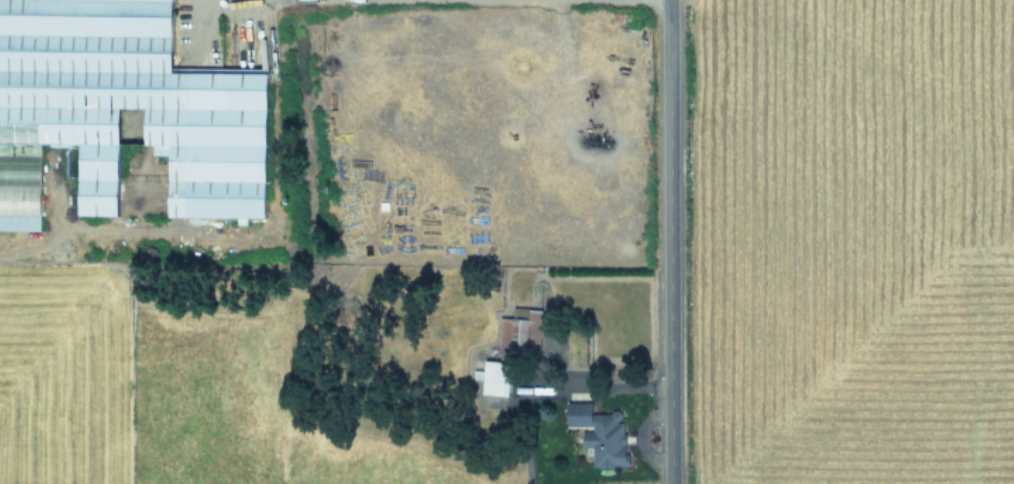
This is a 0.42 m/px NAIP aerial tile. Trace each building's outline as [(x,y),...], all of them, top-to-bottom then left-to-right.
[(25,214),(25,206),(10,205),(10,214),(0,214),(0,229),(38,231),(38,215),(25,214)] [(538,353),(539,308),(511,308),(511,319),(497,318),(497,352),(538,353)] [(505,395),(506,361),(482,361),(480,394),(505,395)] [(591,468),(625,467),(624,422),(619,422),(619,412),(590,412),(590,402),(565,402),(565,426),(590,426),(590,432),(581,432),(581,447),(591,447),(591,468)]
